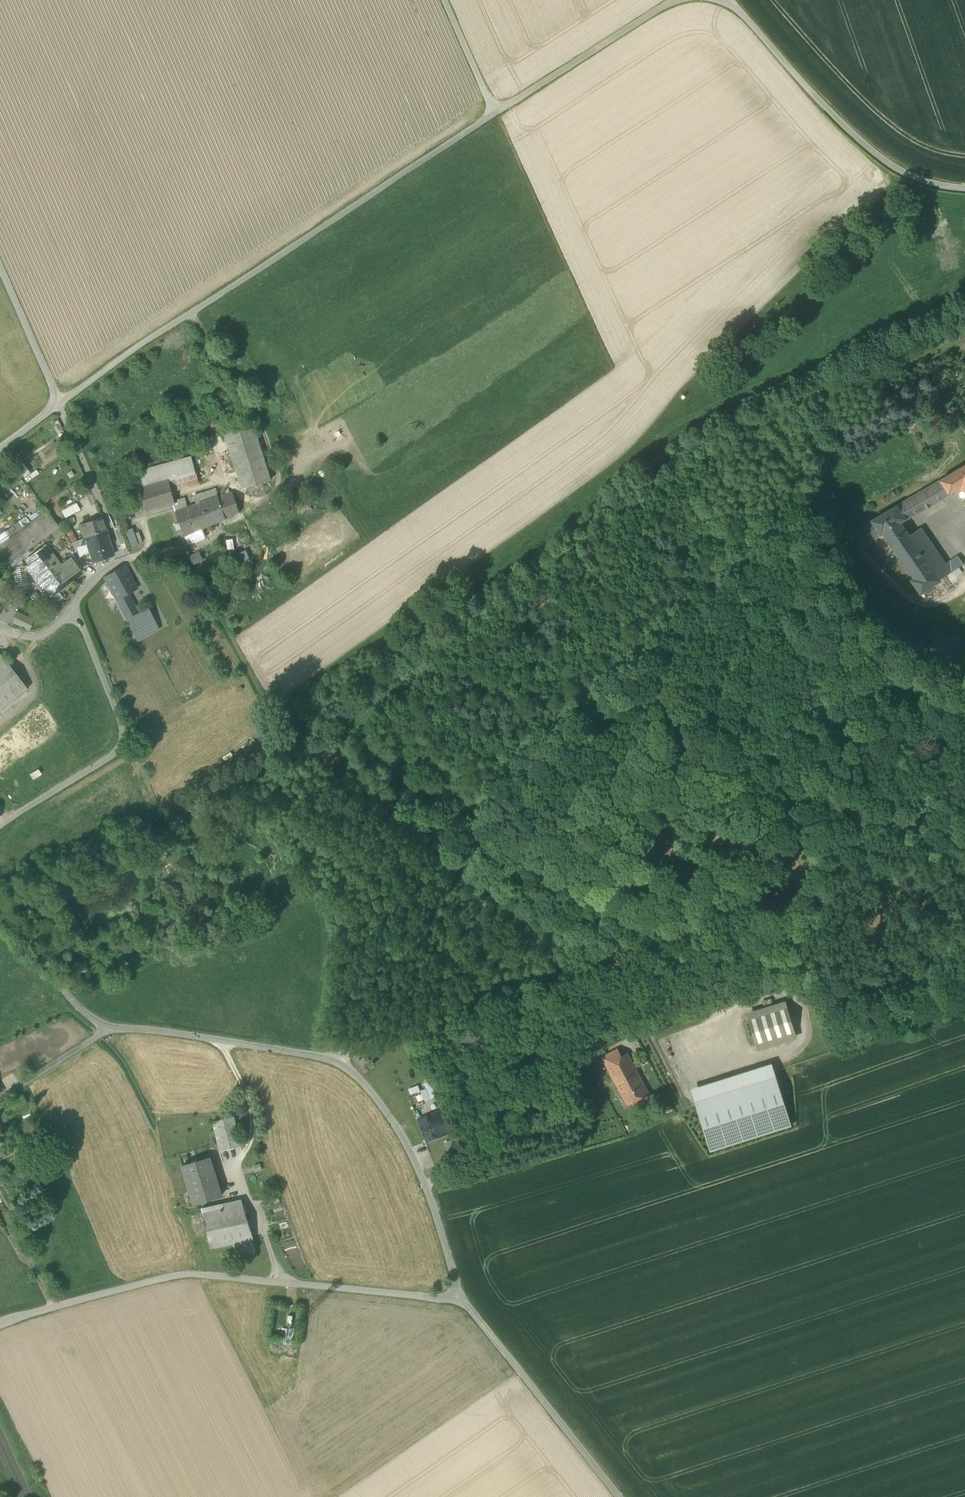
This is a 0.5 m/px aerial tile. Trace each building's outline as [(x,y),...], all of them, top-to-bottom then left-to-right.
[(253,422),(223,431),(242,489),(271,480),(253,422)] [(133,473),(137,488),(168,480),(195,472),(191,457),(133,473)] [(29,471),(20,458),(14,462),(24,475),(29,471)] [(964,492),(964,465),(939,480),(948,495),(961,487),(964,492)] [(36,469),(24,478),(27,482),(39,473),(36,469)] [(199,485),(195,472),(168,480),(172,493),(199,485)] [(168,480),(137,488),(144,512),(173,504),(175,504),(172,493),(168,480)] [(938,580),(932,572),(908,537),(899,524),(948,495),(939,480),(871,521),(880,535),(882,533),(914,578),(911,580),(920,594),(939,582),(938,580)] [(193,495),(197,505),(197,504),(219,497),(216,488),(193,495)] [(197,505),(194,506),(202,528),(208,526),(239,513),(232,492),(219,497),(197,504),(197,505)] [(185,501),(175,504),(173,504),(176,511),(188,508),(185,501)] [(61,510),(65,517),(80,509),(77,502),(61,510)] [(176,511),(184,536),(202,528),(194,506),(188,508),(176,511)] [(9,563),(27,550),(26,549),(32,545),(30,543),(36,539),(37,541),(43,536),(44,537),(58,527),(47,511),(4,542),(0,545),(0,552),(9,563)] [(80,525),(84,538),(94,534),(105,531),(101,518),(80,525)] [(863,545),(880,535),(871,521),(854,531),(863,545)] [(922,527),(908,537),(932,572),(947,562),(922,527)] [(130,547),(138,544),(134,534),(132,528),(125,531),(130,547)] [(188,545),(206,538),(202,528),(184,536),(188,545)] [(64,533),(71,543),(77,541),(69,529),(64,533)] [(113,554),(105,531),(94,534),(84,538),(86,544),(89,554),(84,555),(87,563),(113,554)] [(134,534),(138,544),(142,543),(139,532),(134,534)] [(86,544),(84,538),(80,540),(81,544),(76,546),(79,558),(76,560),(73,556),(61,565),(47,547),(28,561),(31,565),(35,562),(34,562),(47,552),(53,559),(49,561),(57,572),(67,564),(71,570),(77,565),(80,569),(87,563),(84,555),(89,554),(86,544)] [(233,539),(226,540),(228,551),(235,550),(233,539)] [(246,550),(233,556),(238,565),(250,559),(246,550)] [(199,551),(189,556),(194,565),(204,560),(199,551)] [(49,599),(52,596),(58,592),(82,573),(79,569),(80,569),(77,565),(71,570),(67,564),(57,572),(49,561),(53,559),(47,552),(34,562),(35,562),(31,565),(26,569),(49,599)] [(953,558),(948,561),(954,569),(959,566),(953,558)] [(952,570),(954,569),(948,561),(947,562),(932,572),(938,580),(952,570)] [(137,588),(124,565),(103,577),(115,600),(116,600),(128,593),(137,588)] [(14,590),(9,584),(5,588),(10,593),(14,590)] [(62,597),(58,592),(52,596),(56,601),(62,597)] [(116,600),(126,619),(138,612),(128,593),(116,600)] [(126,619),(130,627),(152,616),(147,607),(138,612),(126,619)] [(32,620),(18,613),(13,622),(28,629),(32,620)] [(159,630),(152,616),(130,627),(138,641),(159,630)] [(12,700),(26,689),(0,654),(0,685),(12,700)] [(12,700),(0,685),(0,709),(12,700)] [(50,928),(57,937),(63,932),(55,924),(50,928)] [(72,927),(69,928),(67,929),(65,930),(69,939),(76,935),(72,927)] [(746,1013),(758,1051),(796,1039),(785,1001),(746,1013)] [(603,1058),(607,1066),(622,1058),(618,1050),(603,1058)] [(607,1066),(628,1105),(649,1093),(639,1074),(641,1073),(637,1065),(635,1066),(629,1055),(622,1058),(607,1066)] [(690,1089),(694,1102),(776,1076),(772,1063),(690,1089)] [(694,1102),(710,1151),(791,1125),(776,1076),(694,1102)] [(421,1090),(425,1101),(436,1096),(430,1080),(424,1083),(426,1088),(421,1090)] [(409,1088),(411,1094),(420,1091),(419,1085),(409,1088)] [(0,1108),(4,1114),(25,1102),(22,1096),(0,1108)] [(434,1114),(443,1135),(450,1132),(441,1112),(434,1114)] [(418,1120),(426,1141),(443,1135),(434,1114),(418,1120)] [(213,1121),(220,1151),(241,1146),(234,1116),(213,1121)] [(182,1166),(194,1203),(221,1196),(210,1158),(182,1166)] [(10,1172),(7,1165),(0,1169),(0,1177),(10,1172)] [(202,1209),(211,1248),(254,1240),(242,1200),(202,1209)] [(7,1237),(14,1250),(26,1243),(18,1230),(7,1237)]
